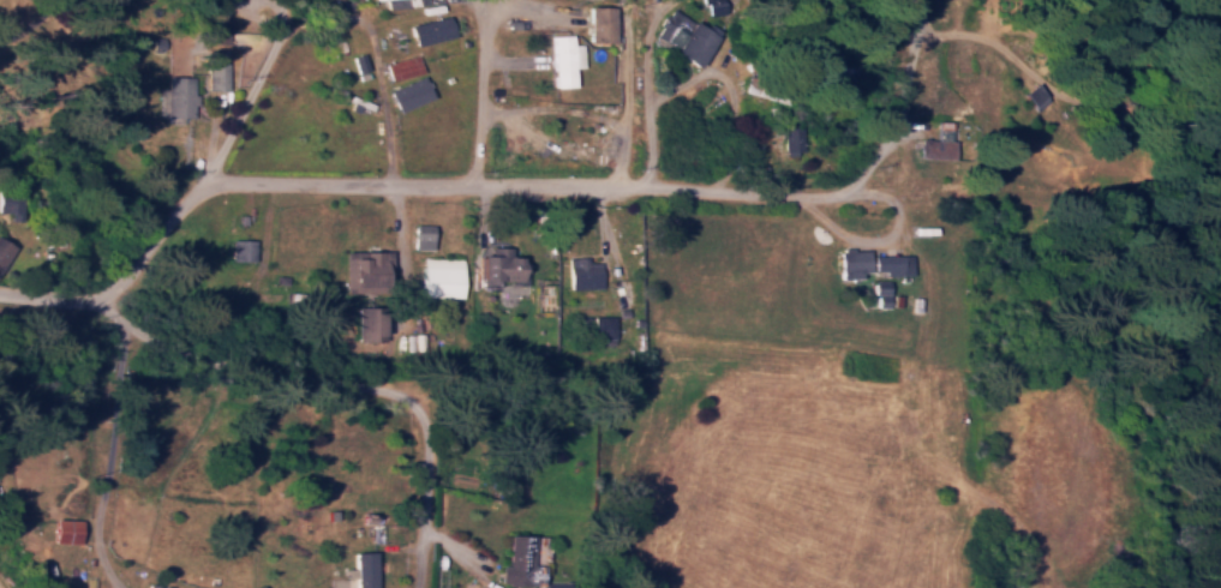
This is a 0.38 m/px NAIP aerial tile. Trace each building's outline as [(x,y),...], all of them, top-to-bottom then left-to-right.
[(586,41),(613,41),(614,5),(587,4),(586,41)] [(702,27),(674,8),(664,22),(660,20),(650,35),(696,66),(719,31),(706,22),(702,27)] [(412,43),(452,38),(449,17),(409,23),(412,43)] [(582,67),(581,43),(571,44),(571,33),(550,34),(552,86),(572,86),(572,67),(582,67)] [(355,73),(367,70),(362,52),(350,56),(355,73)] [(422,70),(417,54),(384,64),(389,80),(422,70)] [(228,89),(228,63),(207,62),(207,89),(228,89)] [(168,116),(195,116),(196,75),(167,75),(167,86),(158,86),(158,95),(168,95),(168,116)] [(430,99),(424,77),(388,88),(394,110),(430,99)] [(1033,110),(1049,101),(1037,81),(1021,91),(1033,110)] [(916,157),(950,158),(952,121),(937,120),(936,139),(917,138),(916,157)] [(803,154),(803,128),(782,127),(781,153),(803,154)] [(12,212),(12,220),(24,219),(24,193),(0,194),(0,212),(12,212)] [(431,248),(431,224),(413,223),(412,248),(431,248)] [(254,239),(231,238),(230,259),(253,259),(254,239)] [(476,277),(516,281),(519,255),(509,254),(509,251),(478,248),(476,277)] [(909,253),(869,254),(869,248),(838,249),(839,278),(860,277),(860,271),(883,270),(883,275),(910,274),(909,253)] [(380,291),(380,273),(390,273),(389,249),(364,249),(364,255),(343,255),(344,292),(380,291)] [(567,287),(599,287),(598,261),(585,261),(585,256),(566,257),(567,287)] [(421,296),(461,297),(462,258),(422,257),(421,296)] [(872,307),(888,306),(887,280),(871,281),(872,307)] [(358,341),(369,340),(368,334),(381,334),(380,310),(368,310),(368,305),(357,306),(358,341)] [(614,344),(613,315),(595,315),(595,344),(614,344)] [(78,542),(78,518),(51,518),(50,542),(78,542)] [(507,534),(507,565),(499,565),(499,584),(540,584),(540,587),(566,587),(566,583),(542,583),(542,564),(531,564),(531,534),(507,534)]
